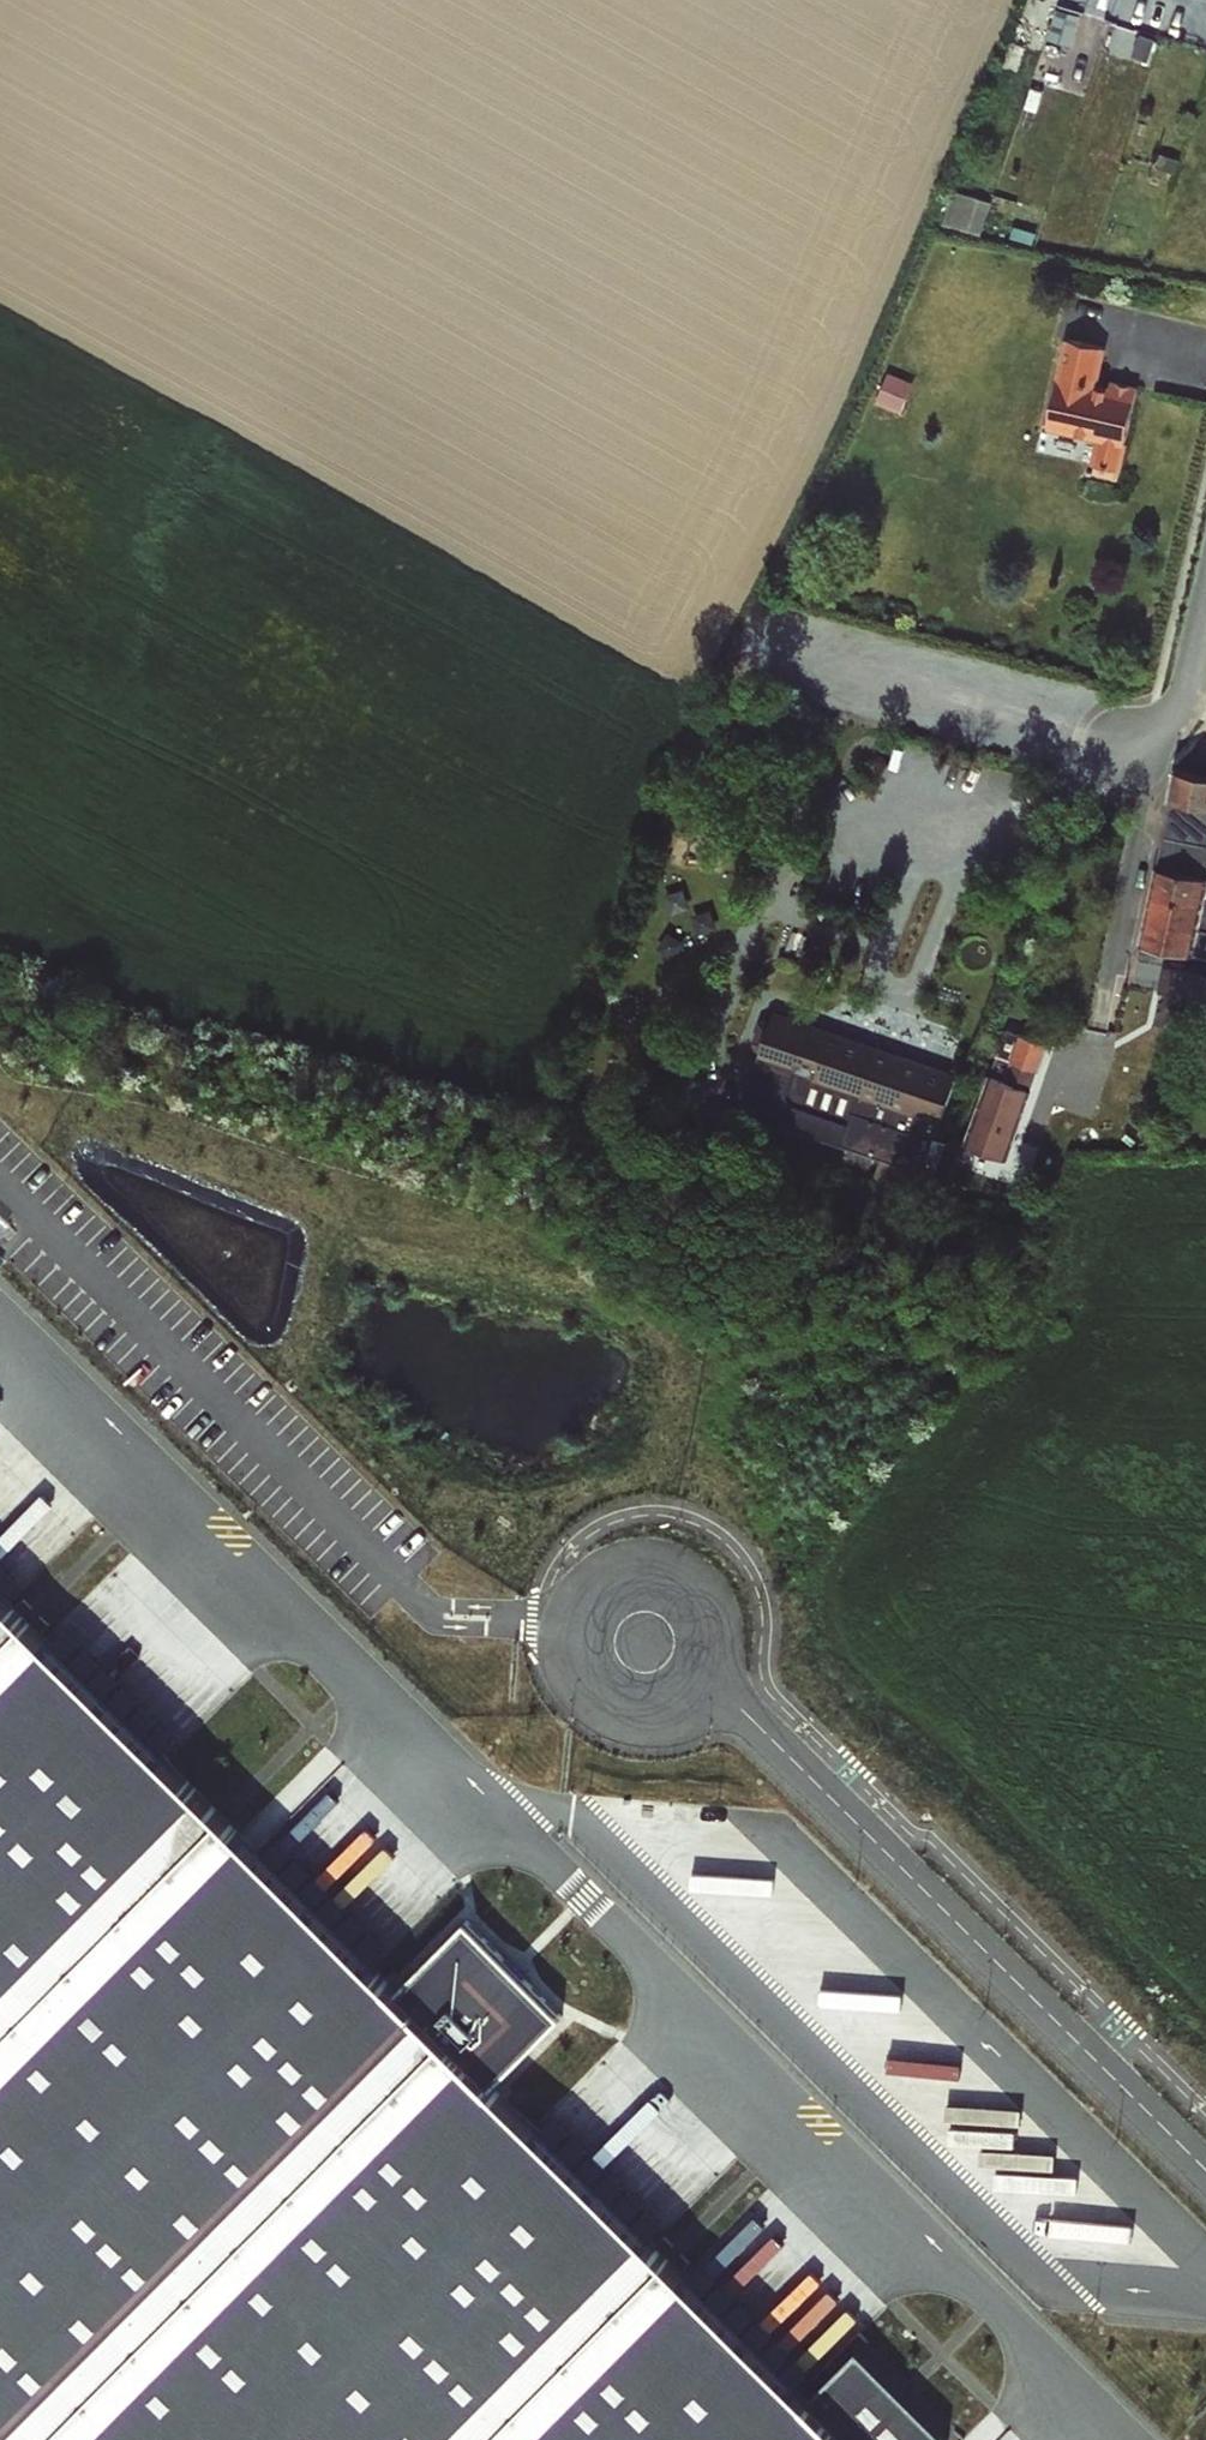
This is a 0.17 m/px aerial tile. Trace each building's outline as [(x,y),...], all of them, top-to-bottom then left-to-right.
[(1126,476),(1142,384),(1105,378),(1111,343),(1068,335),(1052,428),(1098,436),(1093,470),(1126,476)] [(1148,943),(1205,952),(1205,773),(1177,768),(1148,943)] [(934,1164),(961,1067),(915,1055),(917,1047),(906,1045),(912,1025),(882,1017),(877,1035),(775,1007),(745,1113),(934,1164)] [(1006,1025),(973,1143),(1017,1155),(1050,1037),(1006,1025)] [(950,2438),(860,2348),(809,2399),(0,1596),(0,2439),(948,2439),(950,2438)]
